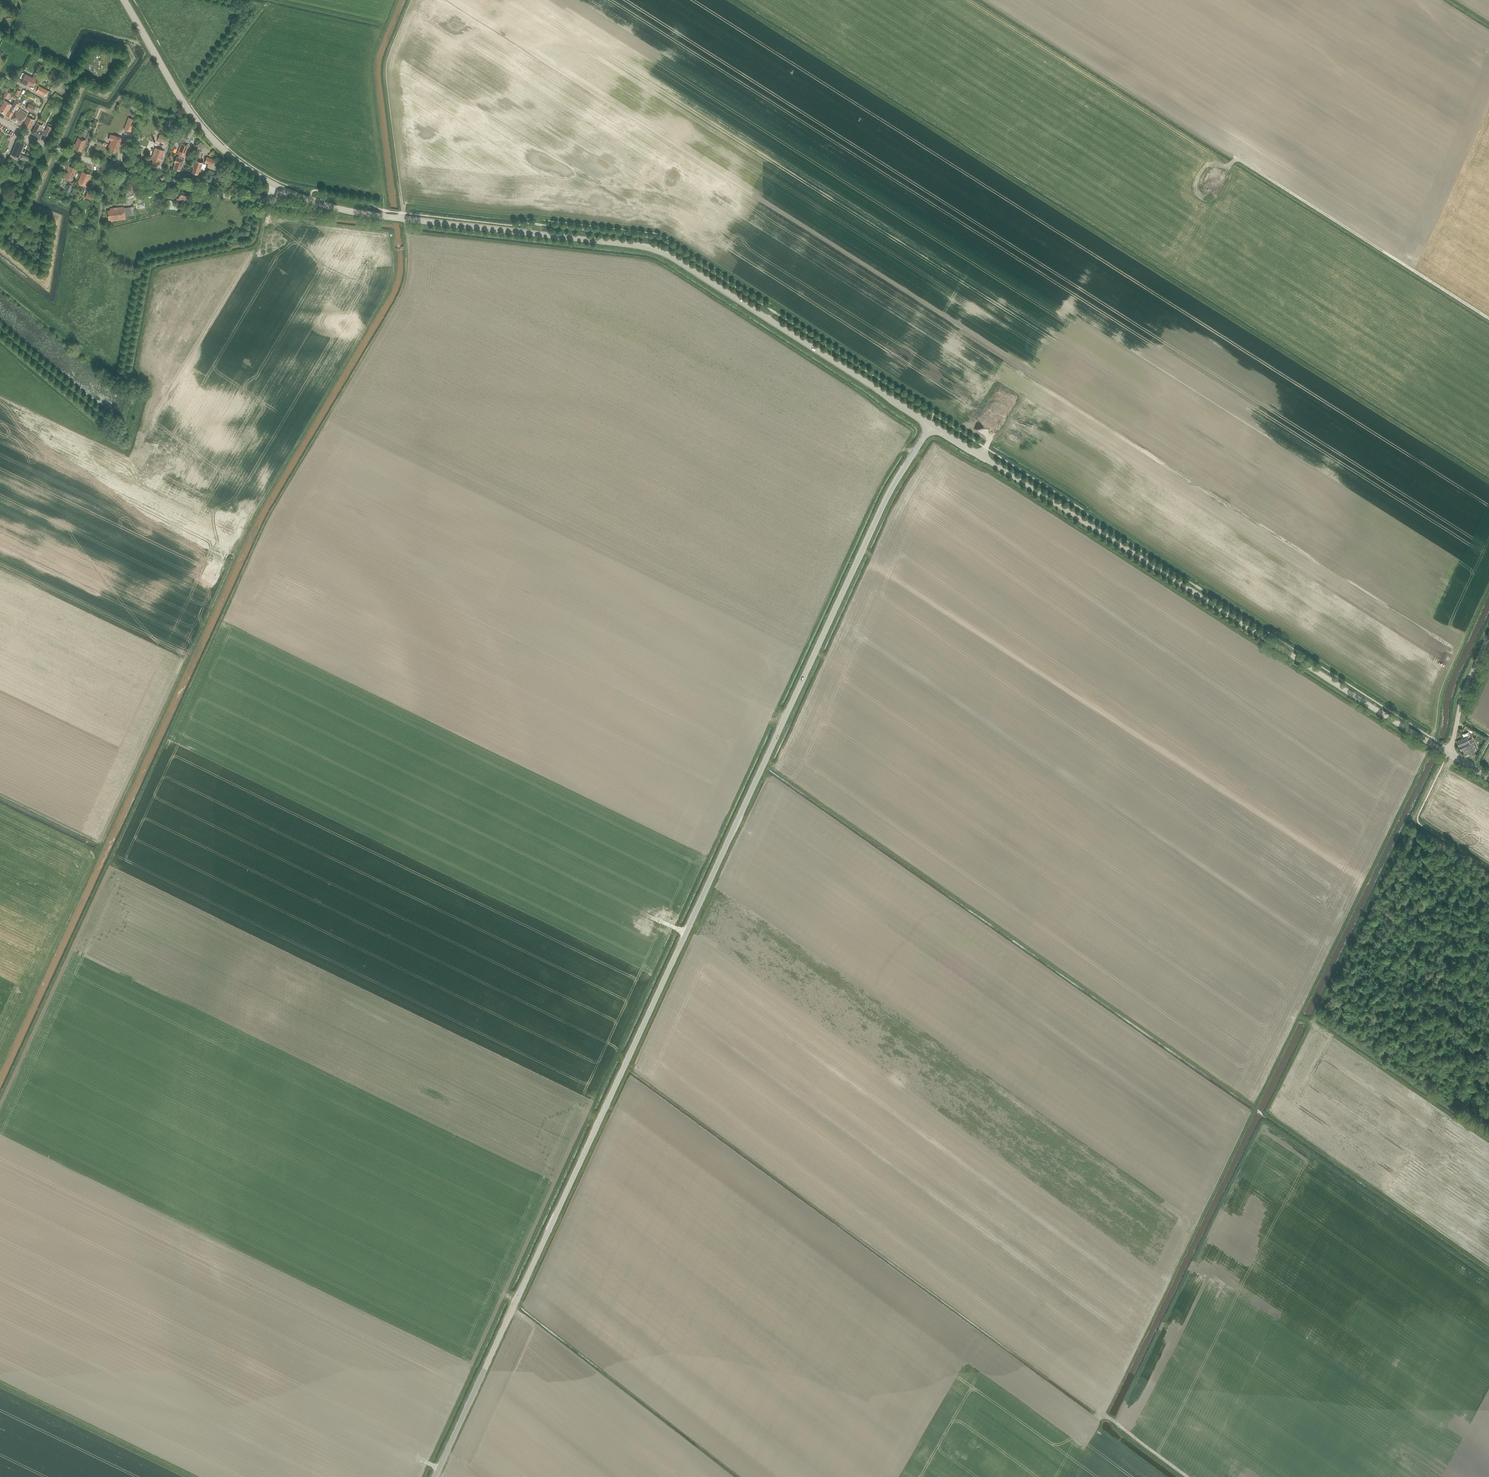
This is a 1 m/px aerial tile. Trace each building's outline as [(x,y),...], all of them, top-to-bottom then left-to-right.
[(32,78),(25,74),(22,73),(19,78),(22,80),(21,83),(25,85),(29,86),(29,84),(32,86),(33,86),(37,78),(33,76),(32,78)] [(44,96),(49,91),(39,86),(37,85),(34,90),(36,91),(36,92),(42,95),(44,96)] [(0,108),(0,112),(5,116),(11,105),(4,101),(0,108)] [(14,101),(11,105),(5,116),(10,119),(19,104),(14,101)] [(33,113),(36,107),(29,103),(26,110),(33,113)] [(19,119),(23,112),(19,109),(17,112),(15,110),(10,119),(17,123),(19,119)] [(23,120),(27,114),(23,112),(19,119),(17,123),(19,125),(22,120),(23,120)] [(29,130),(34,120),(27,117),(22,127),(29,130)] [(135,120),(128,117),(123,129),(130,132),(135,120)] [(36,123),(31,134),(40,138),(43,133),(39,131),(42,126),(36,123)] [(48,137),(52,128),(47,126),(43,135),(48,137)] [(112,135),(109,134),(107,139),(110,140),(107,148),(110,149),(110,150),(115,152),(115,151),(118,152),(120,145),(119,144),(120,142),(121,142),(122,138),(112,135)] [(166,143),(168,137),(159,134),(157,141),(161,143),(162,141),(166,143)] [(180,143),(176,154),(185,157),(189,145),(184,144),(185,140),(186,141),(187,137),(182,135),(179,142),(180,143)] [(81,152),(85,140),(77,138),(75,144),(74,143),(73,147),(74,147),(73,149),(81,152)] [(16,141),(11,155),(11,156),(13,157),(12,160),(19,163),(20,160),(23,161),(23,160),(27,161),(29,157),(20,154),(24,144),(16,141)] [(202,150),(207,145),(202,141),(197,145),(202,150)] [(164,151),(154,148),(150,160),(152,160),(150,166),(156,168),(157,164),(159,165),(164,151)] [(179,170),(183,159),(181,159),(182,156),(178,155),(177,157),(176,156),(174,162),(175,162),(173,168),(179,170)] [(207,157),(205,163),(213,166),(215,160),(207,157)] [(199,169),(202,162),(195,160),(192,167),(193,167),(192,172),(197,174),(199,169)] [(72,180),(77,170),(68,166),(64,177),(69,179),(68,181),(71,182),(72,180)] [(81,172),(77,182),(85,185),(89,175),(87,174),(83,173),(81,172)] [(151,191),(160,194),(162,188),(154,184),(151,191)] [(76,197),(78,191),(72,188),(69,195),(76,197)] [(175,198),(174,202),(179,203),(180,201),(184,202),(187,193),(180,191),(178,199),(175,198)] [(92,201),(92,199),(93,199),(95,196),(94,196),(91,194),(92,193),(88,192),(87,193),(85,198),(92,201)] [(124,220),(124,218),(124,217),(132,215),(132,211),(131,207),(122,208),(122,206),(109,208),(109,210),(107,210),(106,210),(107,220),(109,220),(110,222),(124,220)] [(1475,752),(1478,750),(1474,743),(1471,744),(1468,738),(1458,743),(1462,752),(1464,751),(1466,754),(1468,753),(1469,754),(1470,753),(1472,758),(1477,755),(1475,752)]
